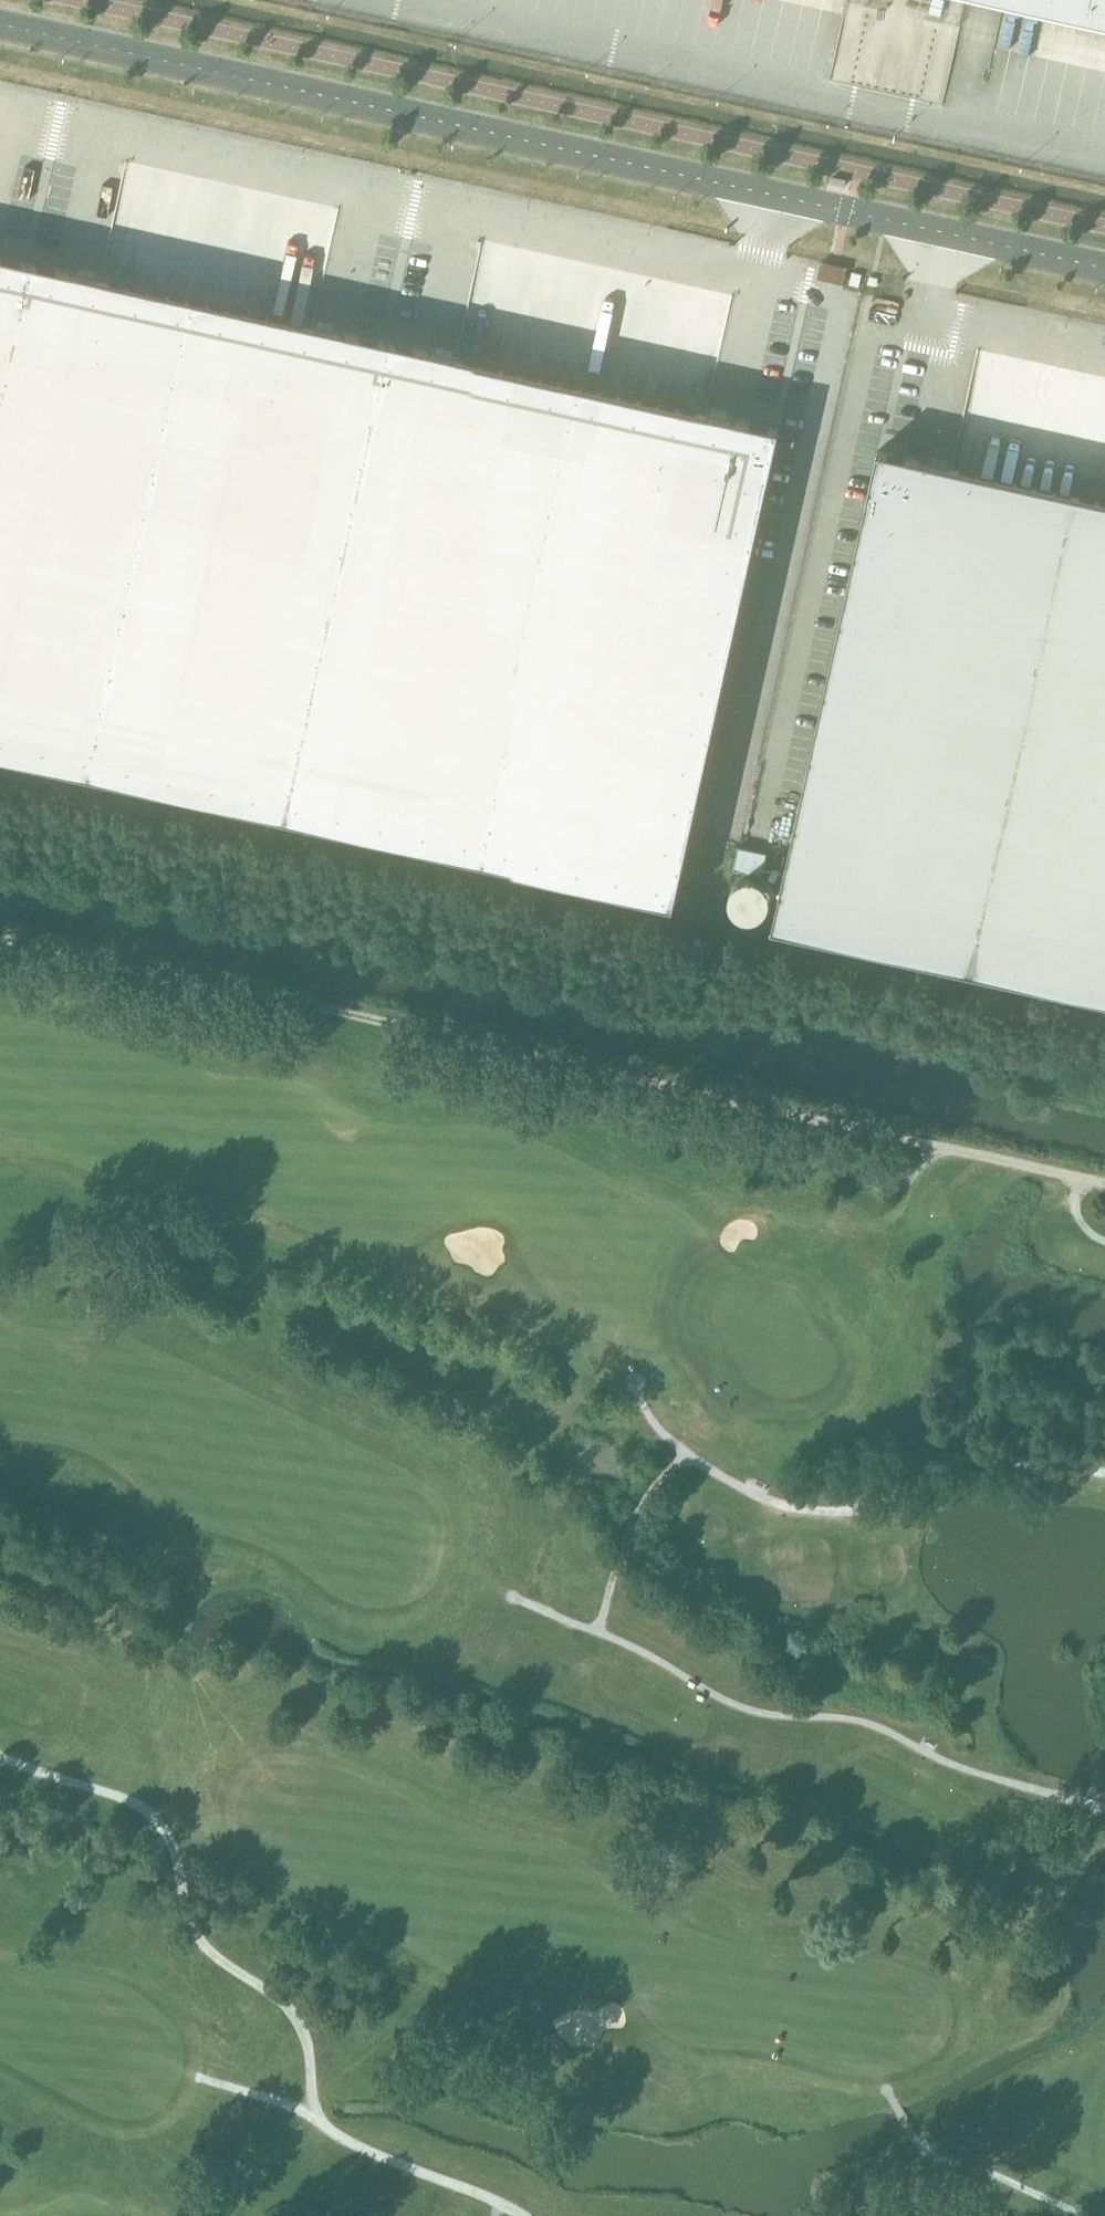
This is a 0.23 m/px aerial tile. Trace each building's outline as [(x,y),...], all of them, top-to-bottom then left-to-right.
[(1104,21),(1104,0),(1011,0),(1104,21)] [(0,256),(0,756),(674,904),(779,428),(0,256)] [(823,261),(821,275),(844,278),(846,265),(823,261)] [(952,470),(951,469),(921,463),(921,459),(878,449),(867,498),(868,498),(773,926),(1104,999),(1104,503),(952,470)] [(741,844),(738,865),(764,870),(768,848),(741,844)] [(747,869),(730,902),(760,918),(777,885),(747,869)] [(987,1670),(991,1654),(976,1650),(971,1666),(987,1670)]
